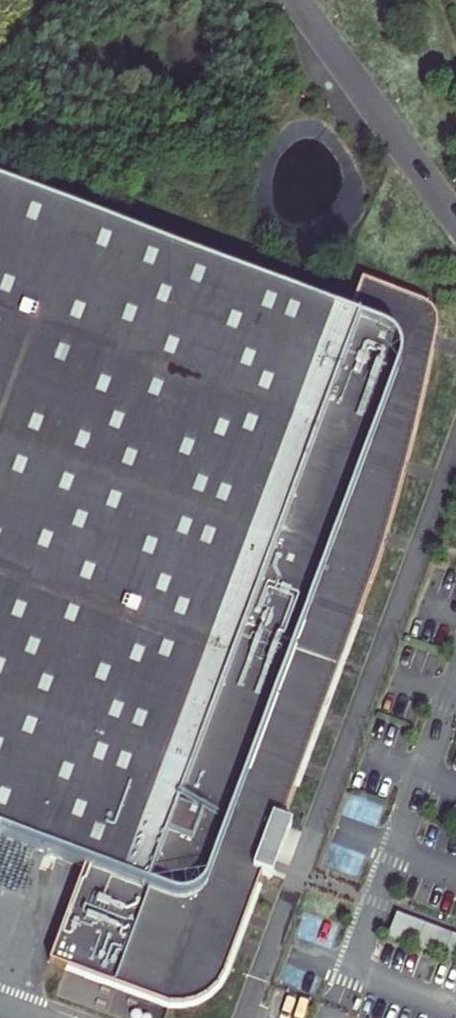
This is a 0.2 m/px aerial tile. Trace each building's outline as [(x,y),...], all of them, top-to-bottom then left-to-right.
[(6,829),(97,865),(59,961),(180,1013),(237,986),(277,867),(385,548),(450,313),(373,280),(356,318),(0,187),(0,848),(6,829)] [(396,914),(387,937),(455,963),(455,936),(396,914)]
